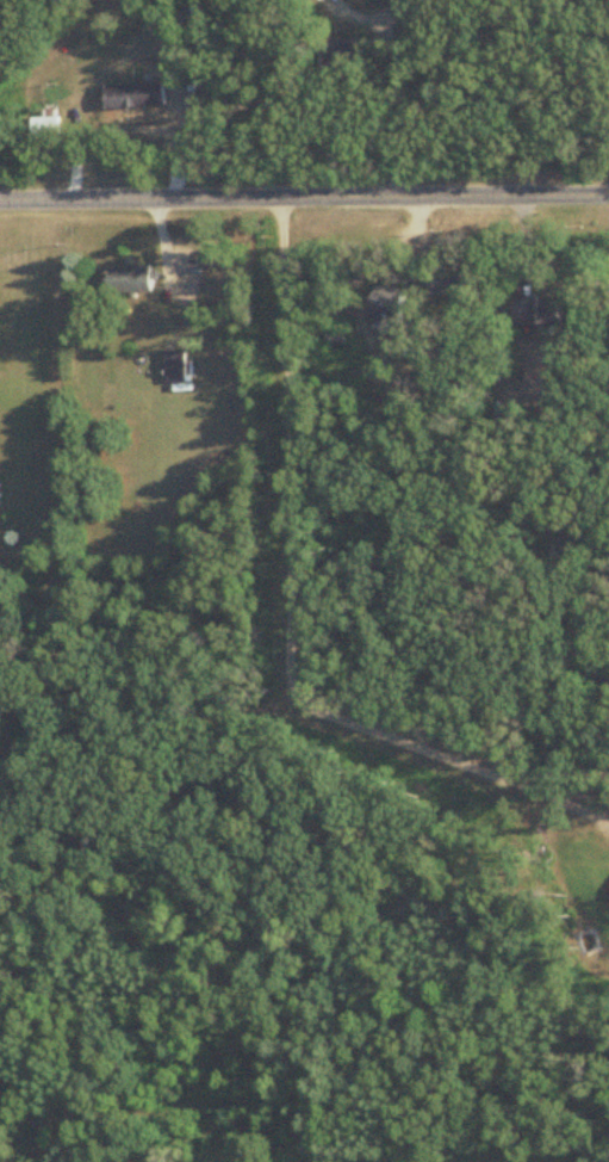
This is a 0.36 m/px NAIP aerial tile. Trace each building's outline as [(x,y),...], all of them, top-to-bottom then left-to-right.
[(105,107),(165,106),(164,82),(105,83),(105,107)] [(151,292),(151,264),(107,264),(107,292),(151,292)] [(409,285),(375,285),(375,320),(409,320),(409,285)] [(525,323),(565,323),(565,300),(525,300),(525,323)] [(185,351),(164,351),(164,381),(185,381),(185,351)]
